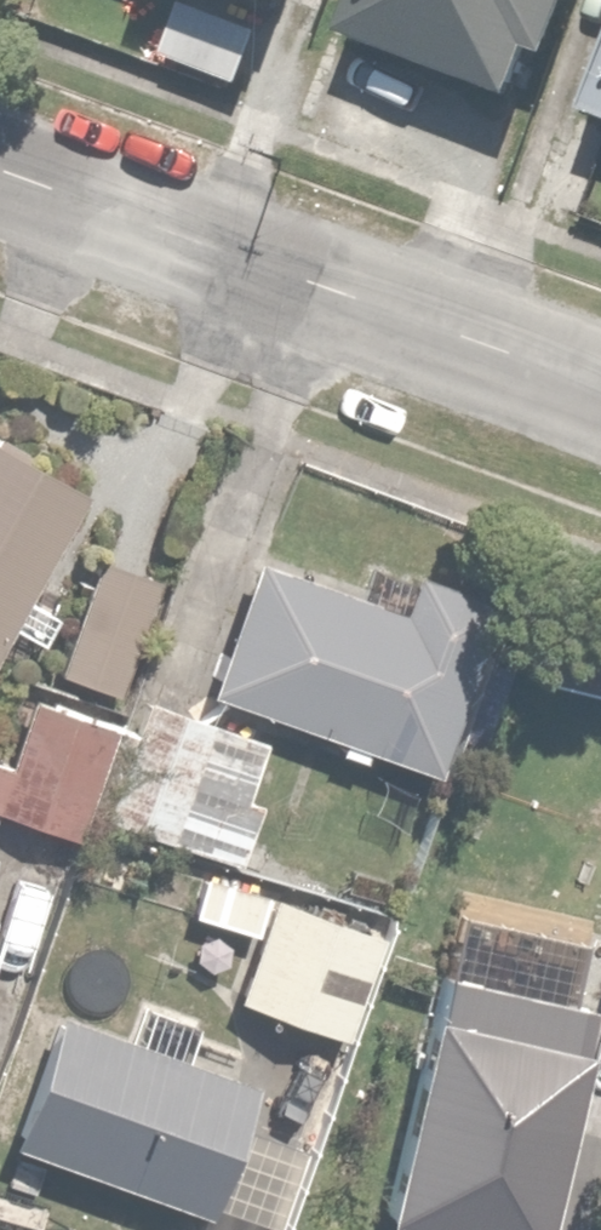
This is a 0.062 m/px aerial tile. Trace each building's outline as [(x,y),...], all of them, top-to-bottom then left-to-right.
[(353,43),(512,94),(526,50),(552,59),(571,0),(367,0),(353,43)] [(588,114),(600,118),(600,79),(588,114)] [(25,587),(77,492),(0,450),(0,632),(1,629),(46,653),(69,611),(25,587)] [(158,589),(96,564),(53,670),(115,695),(158,589)] [(250,564),(204,696),(441,778),(500,606),(412,575),(398,615),(250,564)] [(114,722),(27,694),(9,752),(0,749),(0,811),(78,835),(114,722)] [(272,735),(155,697),(115,821),(232,858),(272,735)] [(380,934),(207,871),(190,917),(253,940),(232,998),(341,1039),(380,934)] [(444,975),(384,1222),(415,1229),(535,1229),(589,1009),(544,998),(557,945),(457,921),(444,975)] [(305,1151),(238,1126),(253,1087),(58,1015),(11,1143),(205,1215),(209,1205),(275,1229),(305,1151)]
